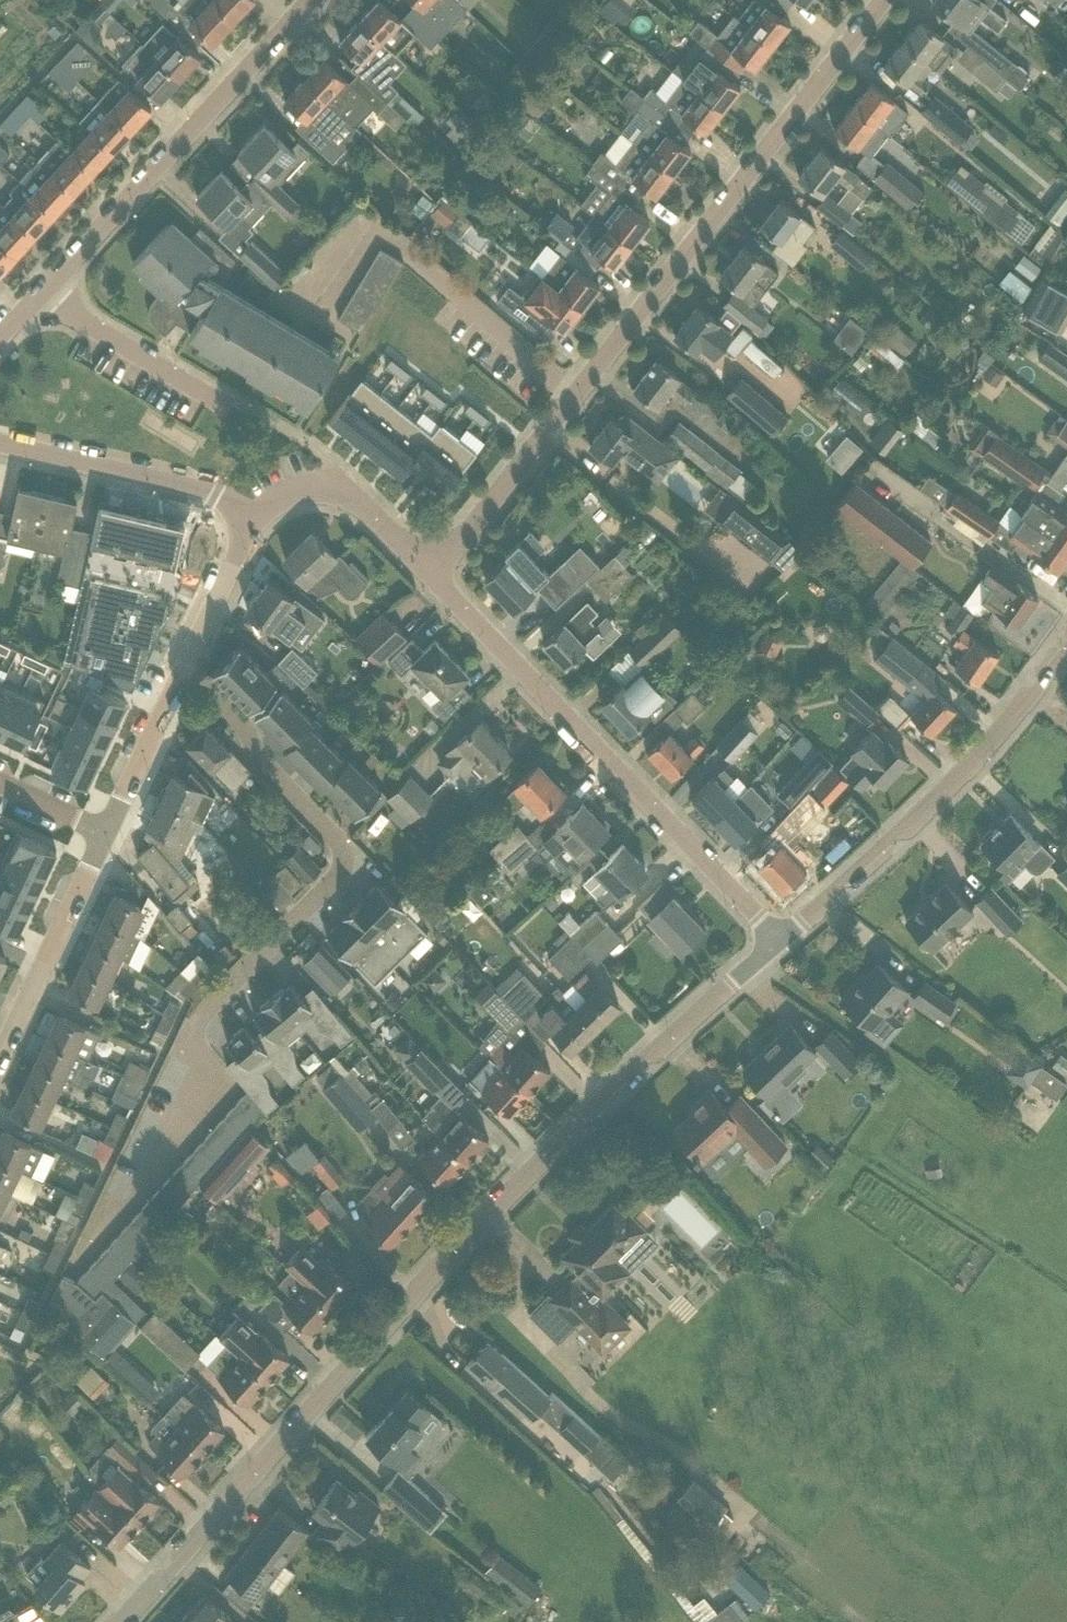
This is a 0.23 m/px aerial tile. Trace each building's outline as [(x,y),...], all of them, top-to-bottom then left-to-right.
[(212,0),(186,0),(178,9),(168,0),(149,0),(159,9),(159,8),(180,28),(188,20),(212,42),(233,20),(212,0)] [(212,0),(233,20),(251,0),(212,0)] [(410,28),(380,0),(375,0),(358,19),(396,52),(414,32),(431,47),(438,39),(418,20),(410,28)] [(458,0),(415,0),(427,10),(418,20),(438,39),(467,8),(458,0)] [(467,8),(468,10),(477,0),(458,0),(467,8)] [(640,8),(630,0),(609,0),(603,7),(625,25),(640,8)] [(788,7),(779,0),(752,0),(738,18),(773,45),(790,23),(782,16),(788,7)] [(980,18),(999,31),(1007,21),(980,0),(934,0),(932,2),(956,20),(970,31),(980,18)] [(117,38),(126,28),(114,17),(100,3),(91,13),(103,25),(117,38)] [(773,45),(738,18),(734,14),(718,34),(699,19),(689,31),(708,46),(739,70),(747,60),(755,67),(773,45)] [(396,52),(358,19),(339,39),(366,64),(358,72),(389,101),(398,90),(385,78),(392,70),(386,63),(396,52)] [(919,19),(902,41),(933,66),(941,72),(958,50),(943,39),(944,38),(919,19)] [(180,77),(200,56),(164,23),(144,44),(157,57),(180,77)] [(1009,57),(973,30),(964,41),(984,58),(1007,78),(1018,64),(1009,57)] [(57,64),(77,82),(98,58),(78,40),(57,64)] [(923,78),(933,66),(902,41),(884,64),(909,83),(909,82),(924,94),(931,84),(923,78)] [(732,80),(739,70),(708,46),(683,78),(723,109),(740,86),(732,80)] [(180,77),(157,57),(148,67),(135,55),(124,66),(160,99),(180,77)] [(389,101),(358,72),(349,81),(323,57),(304,78),(340,111),(355,125),(372,107),(378,112),(389,101)] [(1007,78),(984,58),(973,70),(996,91),(1007,78)] [(69,90),(77,82),(57,64),(49,73),(69,90)] [(304,78),(284,98),(301,113),(306,118),(308,120),(311,123),(303,132),(333,160),(342,151),(321,133),(340,111),(304,78)] [(723,109),(683,78),(666,100),(651,88),(644,98),(690,134),(697,125),(706,131),(723,109)] [(870,81),(852,105),(876,124),(888,133),(889,134),(907,111),(894,101),(895,100),(888,95),(870,81)] [(110,87),(98,100),(110,110),(132,130),(151,108),(135,94),(130,89),(122,97),(110,87)] [(633,141),(673,173),(691,150),(682,144),(690,134),(644,98),(643,98),(630,87),(620,100),(635,112),(638,109),(651,119),(633,141)] [(28,94),(19,104),(30,114),(39,122),(48,112),(28,94)] [(923,111),(969,150),(979,138),(970,130),(974,126),(936,94),(923,111)] [(19,104),(11,113),(22,122),(30,114),(19,104)] [(852,105),(834,128),(865,153),(870,156),(887,134),(888,133),(876,124),(852,105)] [(112,151),(132,130),(110,110),(91,131),(112,151)] [(275,181),(285,170),(282,168),(296,154),(264,124),(239,151),(259,170),(250,181),(248,179),(247,180),(285,216),(298,202),(275,181)] [(91,131),(71,152),(93,172),(112,151),(91,131)] [(673,173),(633,141),(621,132),(603,154),(601,152),(593,163),(639,197),(646,187),(656,195),(673,173)] [(491,180),(512,154),(493,138),(472,164),(491,180)] [(74,192),(93,172),(71,152),(59,140),(39,161),(74,192)] [(1,163),(10,153),(0,144),(0,162),(1,163)] [(872,187),(844,165),(845,164),(820,146),(798,174),(822,193),(835,176),(864,198),(872,187)] [(437,163),(452,176),(460,166),(445,153),(437,163)] [(31,173),(22,182),(55,213),(74,192),(39,161),(29,171),(31,173)] [(875,177),(909,206),(922,191),(887,162),(875,177)] [(631,207),(639,197),(593,163),(586,172),(610,191),(594,214),(632,243),(650,221),(631,207)] [(952,179),(985,206),(992,198),(982,190),(988,182),(965,163),(952,179)] [(253,231),(249,227),(252,224),(246,218),(258,205),(221,170),(197,196),(245,240),(253,231)] [(35,234),(55,213),(22,182),(21,181),(11,192),(13,194),(4,205),(35,234)] [(1044,214),(1060,225),(1066,216),(1066,188),(1065,186),(1044,214)] [(862,222),(837,202),(826,194),(817,206),(854,233),(862,222)] [(443,198),(431,213),(447,226),(459,211),(443,198)] [(807,245),(802,242),(814,225),(779,198),(760,224),(782,241),(775,250),(793,263),(807,245)] [(35,234),(4,205),(0,201),(0,240),(16,255),(18,253),(21,255),(28,247),(26,244),(35,234)] [(632,243),(594,214),(577,236),(570,231),(574,225),(557,212),(546,226),(562,239),(597,266),(604,257),(615,266),(632,243)] [(1051,222),(1030,252),(1048,265),(1065,236),(1066,233),(1051,222)] [(309,403),(310,403),(336,360),(210,285),(218,272),(225,276),(235,260),(200,228),(186,242),(167,224),(133,262),(147,275),(151,271),(157,276),(149,284),(150,285),(154,282),(163,290),(154,300),(152,301),(151,303),(150,305),(149,307),(149,310),(149,312),(149,314),(150,316),(150,318),(151,320),(153,322),(154,324),(164,333),(163,334),(165,335),(181,317),(194,325),(190,332),(207,342),(210,337),(225,345),(222,351),(254,370),(257,365),(272,374),(269,379),(302,398),(305,393),(312,397),(309,403)] [(839,227),(827,242),(844,257),(857,241),(839,227)] [(542,276),(582,307),(600,285),(589,276),(597,266),(562,239),(554,249),(559,254),(542,276)] [(16,255),(0,240),(0,272),(16,255)] [(287,273),(251,240),(238,254),(274,287),(287,273)] [(768,318),(751,304),(776,272),(766,263),(766,262),(744,245),(721,274),(741,289),(737,294),(733,292),(724,304),(730,309),(744,320),(758,331),(767,319),(768,318)] [(380,248),(373,260),(397,274),(404,262),(380,248)] [(1015,266),(1034,280),(1044,266),(1025,253),(1015,266)] [(373,260),(366,271),(390,286),(397,274),(373,260)] [(1024,300),(1036,285),(1013,266),(1001,281),(1024,300)] [(366,271),(359,283),(383,297),(390,286),(366,271)] [(582,307),(542,276),(537,283),(524,297),(508,285),(498,298),(544,335),(554,321),(565,330),(567,327),(570,330),(577,320),(574,318),(582,307)] [(1024,309),(1063,330),(1066,323),(1066,290),(1043,277),(1024,309)] [(359,283),(352,295),(376,309),(383,297),(359,283)] [(352,295),(345,306),(369,321),(376,309),(352,295)] [(715,356),(733,333),(744,320),(730,309),(719,322),(697,305),(675,334),(697,351),(701,345),(715,356)] [(369,321),(345,306),(338,318),(362,332),(369,321)] [(836,338),(855,350),(870,326),(852,314),(836,338)] [(736,355),(741,348),(774,375),(782,366),(749,338),(752,334),(742,326),(725,346),(736,355)] [(1050,342),(1038,359),(1066,379),(1066,354),(1050,342)] [(391,358),(386,365),(396,373),(401,366),(391,358)] [(711,403),(695,391),(681,380),(682,379),(656,359),(634,387),(660,408),(672,392),(684,402),(682,405),(699,418),(711,403)] [(401,366),(396,373),(406,380),(411,373),(401,366)] [(362,378),(329,420),(347,434),(379,392),(362,378)] [(728,394),(774,434),(788,418),(742,378),(728,394)] [(427,385),(421,393),(431,400),(436,393),(427,385)] [(847,388),(838,399),(856,412),(864,401),(847,388)] [(379,392),(347,434),(349,435),(348,436),(349,436),(350,436),(357,441),(356,442),(357,443),(358,442),(364,447),(397,406),(379,392)] [(436,393),(431,400),(441,408),(446,401),(436,393)] [(470,403),(464,410),(474,417),(480,410),(470,403)] [(397,406),(364,447),(382,461),(414,420),(397,406)] [(474,417),(484,425),(490,418),(480,410),(474,417)] [(679,454),(629,415),(621,425),(611,417),(590,444),(613,462),(621,453),(657,482),(679,454)] [(1063,424),(1055,419),(1046,432),(1066,447),(1066,419),(1063,424)] [(414,420),(382,461),(401,476),(409,466),(433,435),(432,433),(414,420)] [(667,437),(707,469),(705,473),(726,489),(741,470),(679,421),(667,437)] [(433,435),(409,466),(426,479),(459,438),(441,424),(440,423),(437,427),(432,433),(433,435)] [(1030,490),(1045,469),(998,435),(999,433),(988,425),(972,447),(1030,490)] [(847,436),(827,458),(841,471),(861,448),(847,436)] [(459,438),(426,479),(444,493),(477,452),(459,438)] [(1056,486),(1066,494),(1066,471),(1056,486)] [(920,487),(960,514),(979,528),(989,534),(999,520),(958,492),(957,494),(929,475),(920,487)] [(901,559),(912,567),(932,541),(856,481),(836,507),(901,559)] [(0,516),(0,565),(1,566),(8,536),(37,543),(48,493),(19,486),(11,519),(0,516)] [(1025,514),(1066,544),(1066,512),(1036,491),(1030,501),(1026,498),(1018,509),(1025,514)] [(58,579),(72,582),(82,535),(70,532),(77,500),(48,493),(37,543),(65,549),(58,579)] [(786,570),(802,550),(740,501),(724,521),(786,570)] [(79,597),(66,659),(113,679),(127,686),(171,594),(168,593),(169,588),(170,588),(177,560),(185,524),(146,516),(106,506),(106,507),(100,506),(99,505),(92,535),(83,533),(84,530),(83,530),(82,535),(72,582),(82,585),(79,597)] [(979,528),(960,514),(954,524),(973,537),(979,528)] [(1066,557),(1066,544),(1025,514),(1010,535),(1058,569),(1066,557)] [(367,583),(339,553),(336,556),(313,531),(285,558),(306,581),(320,594),(335,580),(351,598),(367,583)] [(557,604),(599,565),(581,545),(550,574),(519,541),(505,553),(510,558),(506,561),(485,580),(514,610),(534,591),(531,587),(534,584),(536,586),(538,584),(557,604)] [(587,580),(605,600),(634,574),(620,559),(629,551),(625,546),(587,580)] [(1018,625),(1038,597),(1016,582),(1018,581),(993,564),(984,577),(982,576),(961,605),(974,614),(983,620),(992,607),(1018,625)] [(293,599),(286,593),(268,580),(247,609),(264,622),(273,628),(274,627),(290,639),(304,619),(316,628),(317,629),(324,618),(295,596),(293,599)] [(559,626),(543,641),(566,664),(581,649),(584,647),(586,645),(593,653),(609,638),(596,624),(591,619),(598,611),(587,600),(574,612),(565,621),(559,626)] [(974,614),(961,605),(946,626),(959,635),(974,614)] [(639,641),(653,656),(682,630),(668,613),(639,641)] [(646,619),(634,630),(641,638),(653,626),(646,619)] [(379,664),(407,637),(394,623),(365,649),(379,664)] [(773,660),(783,636),(766,629),(756,652),(773,660)] [(978,682),(998,654),(963,629),(954,642),(967,651),(956,667),(978,682)] [(910,687),(897,701),(931,733),(955,708),(934,689),(945,677),(929,662),(895,636),(875,659),(910,687)] [(467,673),(455,660),(454,661),(448,655),(449,654),(435,639),(423,650),(411,638),(388,660),(400,673),(411,662),(420,672),(419,674),(419,679),(421,684),(426,685),(430,685),(432,684),(443,695),(433,706),(445,719),(458,707),(445,693),(467,673)] [(7,654),(11,646),(0,641),(0,651),(7,654)] [(250,709),(280,679),(287,672),(277,663),(267,672),(240,644),(213,671),(250,709)] [(292,647),(278,662),(303,685),(317,671),(292,647)] [(25,653),(21,661),(33,666),(37,658),(25,653)] [(37,658),(33,666),(45,672),(49,664),(37,658)] [(83,667),(78,679),(90,685),(80,707),(115,724),(126,701),(101,690),(108,677),(83,667)] [(649,713),(655,720),(673,702),(640,667),(602,703),(629,732),(649,713)] [(0,687),(0,733),(1,734),(22,689),(3,680),(0,687)] [(878,710),(852,686),(840,700),(866,723),(878,710)] [(271,730),(297,705),(281,688),(255,714),(271,730)] [(22,689),(1,734),(23,744),(44,700),(22,689)] [(676,707),(688,721),(706,704),(694,690),(676,707)] [(58,697),(52,709),(60,712),(66,700),(58,697)] [(310,723),(313,720),(297,705),(271,730),(287,746),(310,723)] [(71,725),(71,726),(106,743),(115,724),(80,707),(71,725)] [(732,760),(757,732),(741,717),(716,745),(732,760)] [(40,720),(34,732),(42,736),(48,724),(40,720)] [(459,771),(474,787),(510,752),(479,721),(460,740),(460,741),(450,751),(450,752),(439,763),(453,777),(459,771)] [(57,743),(57,744),(62,746),(62,745),(97,762),(106,743),(71,726),(71,725),(67,723),(66,724),(57,743)] [(326,740),(315,729),(310,723),(287,746),(284,749),(300,766),(326,740)] [(187,743),(220,776),(233,789),(251,771),(229,748),(206,725),(187,743)] [(861,787),(873,774),(883,784),(907,759),(886,739),(884,741),(872,730),(852,750),(854,752),(839,767),(861,787)] [(648,751),(672,776),(704,745),(695,736),(684,747),(668,731),(648,751)] [(34,732),(29,744),(37,748),(42,736),(34,732)] [(321,787),(324,783),(346,760),(330,744),(304,769),(321,787)] [(61,747),(51,767),(87,784),(97,762),(62,745),(62,746),(61,747)] [(818,748),(777,794),(784,800),(791,807),(800,798),(833,762),(818,748)] [(324,783),(339,799),(365,773),(349,757),(346,760),(324,783)] [(174,772),(161,798),(191,813),(192,812),(201,816),(203,817),(217,788),(190,759),(182,775),(174,772)] [(529,798),(541,810),(567,786),(556,774),(552,778),(538,763),(516,784),(517,785),(504,798),(516,810),(529,798)] [(692,797),(713,820),(736,798),(724,786),(734,776),(724,766),(692,797)] [(827,801),(847,780),(835,768),(815,790),(827,801)] [(382,789),(365,773),(339,799),(356,815),(382,789)] [(434,797),(410,774),(387,797),(410,820),(434,797)] [(735,842),(773,806),(751,783),(736,798),(713,820),(735,842)] [(201,816),(192,812),(191,813),(161,798),(148,825),(149,826),(145,834),(153,842),(164,853),(176,867),(201,816)] [(555,850),(577,872),(601,849),(594,841),(607,828),(606,826),(608,822),(598,812),(594,814),(583,803),(543,841),(554,852),(555,850)] [(772,833),(780,842),(757,865),(782,891),(806,869),(790,853),(805,839),(795,829),(802,822),(793,812),(772,833)] [(1052,857),(1026,829),(1010,814),(993,830),(991,828),(982,837),(984,840),(982,842),(995,855),(990,861),(1008,879),(1025,862),(1031,868),(1036,870),(1040,868),(1052,857)] [(500,861),(528,835),(518,823),(489,849),(500,861)] [(17,831),(6,853),(46,871),(57,849),(47,845),(17,831)] [(528,835),(500,861),(510,873),(539,848),(528,835)] [(191,885),(176,867),(164,853),(153,842),(137,855),(151,872),(175,899),(191,885)] [(619,894),(620,894),(646,869),(622,843),(596,869),(596,870),(583,882),(597,897),(595,898),(605,908),(619,894)] [(322,868),(300,844),(285,859),(307,882),(322,868)] [(37,891),(46,871),(6,853),(0,866),(0,873),(37,891)] [(274,872),(259,884),(280,908),(294,896),(274,872)] [(28,910),(37,891),(0,873),(0,897),(28,910)] [(480,879),(467,890),(482,906),(494,894),(480,879)] [(408,912),(404,908),(378,882),(361,899),(361,900),(410,949),(427,932),(408,912)] [(933,949),(973,911),(945,882),(905,920),(933,949)] [(662,884),(639,905),(680,948),(702,927),(662,884)] [(991,888),(976,902),(1006,934),(1020,920),(991,888)] [(143,908),(135,904),(115,895),(104,919),(131,932),(143,908)] [(3,925),(18,932),(28,910),(0,897),(0,932),(3,925)] [(342,916),(343,917),(344,916),(393,966),(410,949),(361,900),(361,899),(360,898),(342,916)] [(167,913),(181,929),(192,920),(178,904),(167,913)] [(582,947),(607,924),(595,911),(570,934),(573,937),(582,947)] [(393,966),(344,916),(343,917),(326,934),(352,960),(356,964),(375,983),(393,966)] [(141,937),(131,932),(104,919),(93,943),(130,960),(141,937)] [(607,924),(582,947),(591,956),(597,962),(622,939),(607,924)] [(591,956),(582,947),(573,937),(550,958),(568,978),(591,956)] [(130,960),(93,943),(81,966),(108,979),(119,957),(130,962),(130,960)] [(350,973),(321,944),(308,957),(303,962),(324,983),(331,976),(339,984),(350,973)] [(190,961),(181,970),(190,978),(196,971),(198,969),(190,961)] [(873,1028),(907,990),(878,964),(860,983),(857,980),(841,999),(873,1028)] [(97,1004),(108,979),(81,966),(70,991),(97,1004)] [(190,978),(199,986),(210,974),(201,966),(198,969),(196,971),(190,978)] [(166,987),(184,998),(186,995),(188,997),(199,986),(190,978),(181,970),(166,987)] [(586,997),(576,1007),(595,1027),(619,1004),(587,970),(573,983),(586,997)] [(500,995),(522,1016),(525,1019),(547,998),(524,973),(500,995)] [(508,1029),(522,1016),(500,995),(488,981),(474,995),(508,1029)] [(925,982),(914,997),(943,1017),(953,1002),(925,982)] [(353,1033),(313,986),(302,995),(292,983),(284,989),(282,987),(271,997),(300,1032),(313,1021),(318,1026),(332,1033),(341,1043),(353,1033)] [(411,996),(397,1011),(417,1031),(431,1016),(411,996)] [(288,1042),(300,1032),(271,997),(260,1006),(262,1009),(254,1015),(264,1027),(254,1035),(275,1059),(273,1060),(293,1083),(305,1073),(297,1063),(292,1047),(288,1042)] [(174,1019),(181,1005),(170,999),(163,1013),(164,1014),(174,1019)] [(571,1049),(595,1027),(576,1007),(566,1016),(553,1002),(539,1015),(571,1049)] [(168,1033),(174,1019),(164,1014),(163,1013),(157,1028),(156,1027),(150,1040),(162,1045),(168,1033)] [(59,1015),(47,1039),(87,1058),(98,1033),(59,1015)] [(790,1024),(743,1069),(758,1085),(768,1095),(769,1096),(784,1082),(789,1087),(809,1068),(804,1063),(816,1051),(805,1040),(790,1024)] [(262,1070),(273,1060),(275,1059),(254,1035),(247,1026),(245,1028),(243,1026),(233,1034),(235,1036),(227,1043),(237,1055),(226,1064),(266,1112),(279,1101),(271,1091),(266,1074),(262,1070)] [(80,1072),(87,1058),(47,1039),(36,1063),(62,1075),(86,1086),(90,1077),(80,1072)] [(530,1092),(550,1069),(518,1040),(510,1050),(500,1041),(488,1054),(490,1056),(502,1067),(530,1092)] [(841,1042),(826,1057),(844,1075),(859,1061),(841,1042)] [(407,1062),(434,1088),(448,1074),(422,1047),(407,1062)] [(1036,1079),(1061,1098),(1066,1090),(1066,1077),(1026,1047),(1008,1070),(1030,1086),(1036,1079)] [(530,1092),(502,1067),(490,1056),(469,1079),(509,1115),(530,1092)] [(123,1075),(143,1084),(150,1069),(130,1060),(123,1075)] [(36,1063),(25,1086),(51,1099),(62,1075),(36,1063)] [(359,1131),(379,1115),(372,1106),(342,1072),(341,1073),(334,1065),(319,1079),(326,1086),(323,1089),(359,1131)] [(143,1084),(123,1075),(117,1088),(137,1098),(143,1084)] [(51,1099),(25,1086),(13,1111),(40,1123),(45,1112),(51,1099)] [(709,1089),(695,1102),(699,1107),(674,1129),(704,1161),(735,1132),(765,1164),(786,1145),(739,1094),(725,1107),(709,1089)] [(247,1090),(236,1102),(255,1119),(263,1110),(247,1090)] [(422,1115),(441,1135),(468,1161),(488,1138),(440,1094),(422,1115)] [(401,1118),(383,1097),(372,1106),(379,1115),(387,1127),(401,1118)] [(236,1102),(225,1114),(245,1131),(249,1126),(255,1119),(236,1102)] [(117,1112),(110,1127),(120,1132),(128,1116),(117,1112)] [(234,1143),(245,1131),(225,1114),(215,1126),(234,1143)] [(270,1145),(249,1126),(245,1131),(234,1143),(223,1155),(213,1167),(202,1179),(199,1182),(220,1201),(270,1145)] [(215,1126),(204,1138),(223,1155),(234,1143),(215,1126)] [(114,1144),(120,1132),(110,1127),(104,1140),(114,1144)] [(43,1149),(4,1130),(0,1138),(0,1159),(18,1168),(31,1174),(43,1149)] [(447,1183),(468,1161),(441,1135),(430,1147),(425,1143),(415,1154),(447,1183)] [(204,1138),(193,1150),(213,1167),(223,1155),(204,1138)] [(834,1158),(817,1143),(807,1154),(823,1169),(834,1158)] [(202,1179),(213,1167),(193,1150),(183,1162),(202,1179)] [(343,1178),(324,1154),(312,1164),(331,1187),(343,1178)] [(18,1168),(0,1159),(0,1187),(7,1191),(8,1190),(18,1168)] [(183,1162),(172,1174),(191,1191),(199,1182),(202,1179),(183,1162)] [(413,1221),(436,1196),(399,1162),(377,1188),(385,1196),(413,1221)] [(172,1174),(162,1186),(181,1203),(191,1191),(172,1174)] [(84,1181),(77,1196),(88,1201),(95,1186),(84,1181)] [(170,1215),(181,1203),(162,1186),(151,1197),(170,1215)] [(346,1209),(328,1187),(317,1196),(335,1219),(346,1209)] [(88,1201),(77,1196),(66,1191),(56,1213),(64,1218),(77,1224),(88,1201)] [(413,1221),(385,1196),(370,1213),(376,1218),(368,1226),(390,1246),(413,1221)] [(151,1197),(140,1209),(160,1226),(170,1215),(151,1197)] [(571,1279),(551,1299),(576,1323),(604,1352),(632,1324),(605,1297),(598,1304),(596,1301),(601,1296),(603,1298),(630,1271),(616,1258),(644,1228),(630,1214),(627,1218),(614,1205),(563,1255),(579,1271),(571,1279)] [(149,1238),(160,1226),(140,1209),(130,1221),(149,1238)] [(61,1232),(57,1239),(67,1244),(77,1224),(64,1218),(58,1231),(61,1232)] [(149,1238),(130,1221),(119,1233),(138,1250),(149,1238)] [(138,1250),(119,1233),(108,1245),(128,1262),(138,1250)] [(53,1272),(67,1244),(57,1239),(56,1239),(43,1267),(53,1272)] [(108,1245),(98,1257),(117,1274),(128,1262),(108,1245)] [(354,1285),(338,1271),(322,1257),(319,1260),(303,1245),(285,1264),(290,1269),(307,1284),(333,1308),(354,1285)] [(106,1286),(117,1274),(98,1257),(87,1269),(106,1286)] [(77,1281),(96,1298),(106,1286),(87,1269),(77,1281)] [(313,1331),(333,1308),(307,1284),(290,1269),(279,1282),(290,1293),(281,1303),(313,1331)] [(262,1304),(275,1290),(255,1272),(243,1285),(262,1304)] [(96,1298),(77,1281),(63,1274),(50,1302),(49,1305),(70,1326),(96,1298)] [(107,1295),(72,1333),(103,1361),(114,1348),(136,1322),(107,1295)] [(22,1311),(33,1316),(39,1302),(29,1297),(22,1311)] [(201,1353),(156,1310),(141,1326),(186,1369),(201,1353)] [(33,1316),(22,1311),(16,1325),(26,1330),(33,1316)] [(226,1342),(268,1380),(289,1357),(240,1313),(219,1335),(226,1342)] [(533,1415),(550,1396),(488,1340),(467,1363),(484,1377),(509,1400),(512,1397),(533,1415)] [(248,1403),(268,1380),(226,1342),(208,1364),(217,1372),(215,1374),(248,1403)] [(92,1365),(78,1380),(96,1398),(111,1382),(92,1365)] [(407,1445),(436,1412),(425,1403),(424,1404),(420,1401),(421,1400),(417,1396),(416,1397),(412,1393),(413,1392),(407,1387),(402,1393),(403,1393),(401,1396),(400,1396),(398,1398),(399,1398),(396,1401),(395,1400),(387,1410),(388,1410),(380,1420),(379,1419),(376,1422),(377,1423),(367,1434),(407,1469),(419,1455),(407,1445)] [(73,1413),(85,1402),(72,1389),(60,1400),(73,1413)] [(0,1411),(0,1416),(15,1437),(37,1413),(19,1391),(0,1411)] [(177,1426),(177,1427),(204,1452),(224,1429),(186,1394),(166,1416),(177,1426)] [(629,1460),(577,1414),(561,1431),(613,1478),(629,1460)] [(183,1474),(204,1452),(177,1427),(166,1439),(159,1433),(149,1444),(183,1474)] [(99,1485),(98,1486),(139,1523),(160,1500),(125,1468),(126,1466),(147,1484),(158,1472),(117,1435),(85,1472),(99,1485)] [(400,1470),(383,1489),(431,1531),(438,1523),(432,1518),(442,1507),(400,1470)] [(694,1477),(675,1499),(710,1528),(712,1525),(718,1529),(729,1515),(725,1511),(729,1506),(694,1477)] [(324,1518),(312,1533),(341,1555),(380,1507),(360,1491),(357,1494),(337,1479),(318,1504),(322,1507),(318,1513),(324,1518)] [(119,1546),(139,1523),(98,1486),(71,1516),(85,1529),(92,1521),(119,1546)] [(0,1487),(0,1507),(9,1502),(0,1487)] [(226,1575),(256,1598),(309,1531),(278,1507),(226,1575)] [(80,1579),(91,1567),(61,1541),(45,1558),(42,1556),(27,1572),(38,1583),(35,1587),(61,1610),(85,1583),(80,1579)] [(528,1604),(529,1604),(543,1587),(499,1553),(485,1571),(528,1604)] [(738,1562),(723,1578),(757,1610),(773,1594),(738,1562)] [(464,1582),(504,1610),(505,1609),(515,1616),(522,1605),(513,1599),(513,1598),(473,1570),(464,1582)] [(718,1611),(705,1590),(686,1603),(699,1621),(743,1621),(750,1617),(738,1598),(718,1611)] [(233,1621),(234,1620),(204,1594),(179,1621),(235,1621),(233,1621)] [(8,1617),(12,1621),(44,1621),(48,1619),(33,1602),(8,1617)]
